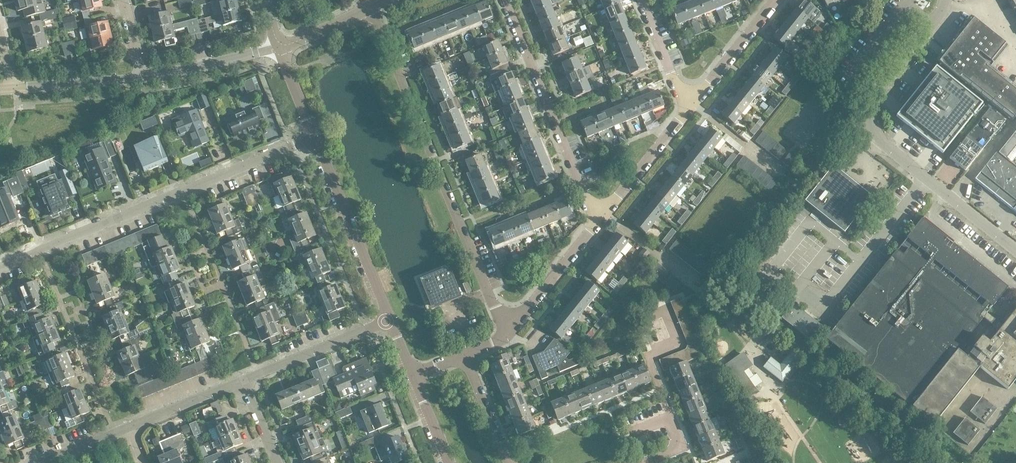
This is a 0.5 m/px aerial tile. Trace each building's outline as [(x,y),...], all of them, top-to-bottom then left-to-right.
[(18,13),(36,8),(34,0),(15,0),(18,13)] [(83,0),(78,1),(81,13),(102,8),(100,0),(84,0),(83,0)] [(193,5),(192,0),(190,0),(178,3),(179,8),(193,5)] [(222,2),(222,0),(220,0),(211,2),(214,16),(240,10),(237,0),(230,0),(222,2)] [(530,0),(534,11),(553,4),(562,0),(552,0),(551,0),(549,0),(548,1),(548,0),(530,0)] [(603,9),(622,1),(621,0),(600,0),(603,9)] [(680,1),(688,20),(702,15),(696,0),(695,0),(686,3),(685,0),(683,0),(680,1)] [(702,15),(715,9),(712,0),(696,0),(702,15)] [(715,9),(729,4),(727,0),(712,0),(715,9)] [(795,10),(807,19),(815,10),(803,0),(795,10)] [(839,0),(822,0),(827,9),(840,1),(839,0)] [(1015,14),(1015,0),(1008,0),(1015,14)] [(479,5),(478,1),(473,3),(475,7),(481,22),(492,17),(486,2),(479,5)] [(622,1),(603,9),(609,22),(624,16),(620,7),(623,6),(622,1)] [(676,25),(688,20),(680,1),(676,3),(677,7),(670,10),(676,25)] [(46,6),(48,13),(59,10),(57,3),(46,6)] [(553,4),(534,11),(539,22),(554,16),(563,13),(561,8),(553,12),(550,5),(553,4)] [(481,22),(475,7),(468,9),(467,6),(462,8),(464,11),(463,11),(470,26),(481,22)] [(22,28),(25,41),(44,36),(42,28),(46,27),(45,22),(51,21),(50,18),(61,16),(59,10),(48,13),(39,15),(41,23),(22,28)] [(240,10),(214,16),(198,21),(201,34),(210,31),(208,24),(222,21),(224,26),(243,21),(240,10)] [(470,26),(463,11),(457,14),(455,10),(451,12),(452,16),(459,31),(470,26)] [(807,19),(795,10),(787,19),(800,29),(807,19)] [(150,18),(153,31),(172,26),(171,26),(171,25),(173,23),(172,19),(169,17),(168,13),(150,18)] [(459,31),(452,16),(446,18),(445,15),(440,17),(447,35),(459,31)] [(63,26),(77,23),(75,16),(61,19),(63,26)] [(554,16),(539,22),(543,33),(562,26),(560,21),(557,23),(554,16)] [(624,16),(609,22),(615,36),(633,29),(631,24),(628,25),(624,16)] [(936,60),(966,84),(1013,121),(1015,117),(1015,86),(992,67),(1008,46),(1002,41),(971,16),(936,60)] [(447,35),(440,17),(441,20),(435,23),(433,19),(429,21),(436,40),(447,35)] [(704,17),(692,22),(697,33),(709,28),(704,17)] [(172,26),(153,31),(156,43),(164,41),(166,48),(176,45),(174,39),(175,39),(173,32),(187,28),(192,46),(204,44),(201,34),(198,21),(197,19),(171,26),(172,26)] [(800,29),(787,19),(780,28),(792,38),(800,29)] [(436,40),(429,21),(428,21),(430,25),(424,27),(422,24),(418,26),(419,29),(425,44),(436,40)] [(65,32),(78,29),(77,23),(63,26),(65,32)] [(107,23),(90,27),(85,29),(88,41),(109,35),(110,35),(107,23)] [(825,34),(831,27),(827,24),(821,31),(825,34)] [(562,26),(543,33),(548,45),(564,38),(567,37),(565,33),(562,34),(559,27),(562,26)] [(425,44),(419,29),(412,32),(411,28),(406,30),(414,49),(425,44)] [(792,38),(780,28),(772,38),(784,48),(792,38)] [(633,29),(615,36),(620,50),(635,44),(632,35),(635,33),(633,29)] [(825,34),(821,31),(817,36),(821,40),(825,34)] [(483,43),(498,38),(496,32),(481,37),(483,43)] [(112,47),(109,35),(88,41),(91,52),(112,47)] [(44,36),(25,41),(29,53),(47,49),(44,36)] [(564,38),(548,45),(552,56),(571,48),(569,44),(566,45),(564,38)] [(71,56),(77,54),(74,41),(67,43),(71,56)] [(498,41),(483,47),(488,59),(506,51),(504,47),(501,48),(498,41)] [(71,56),(67,43),(61,44),(65,57),(71,56)] [(810,53),(816,46),(812,43),(806,49),(810,53)] [(635,44),(620,50),(626,63),(644,56),(642,51),(639,53),(635,44)] [(774,48),(767,58),(778,67),(786,58),(774,48)] [(810,53),(806,49),(801,55),(806,59),(810,53)] [(471,51),(465,53),(468,65),(474,63),(471,51)] [(506,51),(488,59),(492,70),(489,72),(491,77),(496,74),(500,73),(498,68),(507,64),(504,57),(508,56),(506,51)] [(644,56),(626,63),(630,74),(645,68),(642,61),(646,60),(644,56)] [(561,63),(566,75),(585,67),(583,62),(579,64),(577,57),(561,63)] [(778,67),(767,58),(759,67),(771,77),(778,67)] [(428,83),(444,77),(447,76),(445,71),(441,72),(439,65),(423,72),(428,83)] [(585,67),(566,75),(570,86),(589,78),(587,74),(584,75),(581,69),(585,67)] [(771,77),(759,67),(751,77),(763,86),(771,77)] [(935,67),(908,101),(896,116),(943,153),(982,104),(935,67)] [(511,73),(498,78),(496,74),(491,77),(492,81),(496,80),(500,90),(519,83),(517,78),(514,80),(511,73)] [(793,79),(797,82),(801,77),(797,74),(793,79)] [(244,81),(248,93),(265,87),(260,75),(244,81)] [(444,77),(428,83),(433,94),(448,88),(455,85),(453,81),(450,83),(449,82),(446,83),(444,77)] [(763,86),(751,77),(744,86),(755,96),(763,86)] [(589,78),(570,86),(575,97),(594,89),(592,85),(588,86),(586,80),(589,78)] [(785,88),(789,92),(797,82),(793,79),(785,88)] [(519,83),(500,90),(506,104),(521,98),(517,89),(521,87),(519,83)] [(651,94),(649,90),(647,86),(643,88),(652,110),(664,106),(657,91),(651,94)] [(755,96),(744,86),(736,96),(748,105),(755,96)] [(448,88),(433,94),(437,105),(456,97),(454,94),(451,95),(448,88)] [(642,97),(633,101),(639,116),(652,110),(643,88),(639,90),(642,97)] [(623,105),(622,101),(618,93),(614,95),(617,103),(625,122),(639,116),(633,101),(623,105)] [(211,107),(207,96),(197,100),(201,111),(211,107)] [(456,97),(437,105),(441,116),(460,108),(466,106),(464,102),(458,104),(455,105),(452,99),(455,98),(456,100),(460,98),(459,96),(456,97)] [(748,105),(736,96),(728,105),(740,115),(748,105)] [(521,98),(506,104),(511,118),(530,110),(528,106),(525,107),(521,98)] [(774,111),(779,104),(775,100),(770,107),(774,111)] [(614,108),(605,112),(611,127),(625,122),(617,103),(613,105),(614,108)] [(740,115),(728,105),(720,115),(732,125),(740,115)] [(257,122),(264,119),(259,107),(252,110),(253,113),(228,123),(234,137),(259,127),(257,122)] [(774,111),(770,107),(765,113),(769,116),(774,111)] [(460,108),(441,116),(446,127),(465,119),(463,115),(460,117),(457,110),(460,109),(460,108)] [(989,109),(949,158),(965,171),(1005,121),(989,109)] [(530,110),(511,118),(517,131),(532,125),(528,116),(532,115),(530,110)] [(184,117),(173,121),(175,125),(180,137),(188,134),(194,148),(208,142),(201,123),(203,122),(199,111),(184,117)] [(595,112),(590,114),(598,133),(611,127),(605,112),(596,116),(595,112)] [(586,138),(598,133),(590,114),(586,116),(587,119),(580,122),(586,138)] [(157,115),(141,121),(144,130),(160,123),(157,115)] [(465,119),(446,127),(450,138),(469,130),(468,127),(464,128),(462,121),(465,120),(465,119)] [(759,130),(764,123),(760,120),(754,126),(759,130)] [(532,125),(517,131),(523,145),(541,138),(539,133),(536,135),(532,125)] [(759,130),(754,126),(750,132),(754,135),(759,130)] [(709,129),(701,139),(713,149),(721,139),(709,129)] [(469,130),(450,138),(455,149),(474,142),(472,138),(469,139),(466,132),(469,131),(469,130)] [(997,154),(996,153),(975,179),(1014,210),(1012,211),(1015,214),(1015,213),(1015,131),(997,154)] [(763,132),(755,142),(760,146),(768,136),(763,132)] [(118,155),(111,139),(109,135),(98,139),(102,149),(84,157),(98,190),(115,183),(106,159),(110,158),(110,159),(118,155)] [(768,136),(760,146),(765,149),(773,140),(768,136)] [(147,143),(135,148),(137,154),(144,172),(158,167),(157,164),(161,162),(167,160),(158,137),(150,140),(151,144),(150,144),(149,143),(147,143)] [(541,138),(523,145),(528,159),(543,153),(539,143),(543,142),(541,138)] [(713,149),(701,139),(694,149),(706,158),(713,149)] [(773,140),(765,149),(770,153),(778,143),(773,140)] [(778,143),(770,153),(775,157),(782,147),(778,143)] [(782,147),(775,157),(779,161),(787,151),(782,147)] [(706,158),(694,149),(686,158),(698,168),(706,158)] [(543,153),(528,159),(534,173),(552,165),(550,160),(547,162),(543,153)] [(732,163),(737,156),(733,153),(727,160),(732,163)] [(470,172),(485,166),(488,165),(486,160),(483,161),(481,154),(465,160),(470,172)] [(789,154),(782,163),(788,168),(795,158),(789,154)] [(736,166),(741,170),(749,160),(744,156),(736,166)] [(698,168),(686,158),(679,168),(690,177),(698,168)] [(732,163),(727,160),(723,166),(727,169),(732,163)] [(741,170),(746,173),(753,163),(749,160),(741,170)] [(746,173),(750,177),(758,167),(753,163),(746,173)] [(552,165),(534,173),(538,184),(553,177),(551,171),(554,170),(552,165)] [(485,166),(470,172),(474,183),(490,177),(499,173),(497,169),(488,172),(485,166)] [(750,177),(755,181),(763,171),(758,167),(750,177)] [(805,202),(815,209),(845,233),(872,198),(833,167),(805,202)] [(690,177),(679,168),(671,177),(683,186),(690,177)] [(40,191),(37,192),(40,198),(42,197),(44,199),(43,200),(45,206),(46,205),(47,208),(44,209),(47,215),(49,213),(51,216),(53,219),(60,216),(59,213),(61,212),(62,215),(69,212),(68,209),(69,209),(68,207),(65,199),(64,197),(68,196),(69,198),(77,194),(67,169),(59,173),(61,179),(62,180),(58,182),(58,181),(50,184),(49,183),(47,184),(47,185),(39,188),(40,191)] [(755,181),(760,184),(768,175),(763,171),(755,181)] [(716,182),(722,175),(718,172),(712,179),(716,182)] [(282,174),(275,177),(267,180),(270,187),(275,185),(280,196),(297,189),(292,178),(285,181),(282,174)] [(760,184),(765,188),(772,178),(768,175),(760,184)] [(25,194),(18,179),(18,177),(3,183),(5,189),(0,191),(0,226),(1,228),(19,221),(11,200),(25,194)] [(490,177),(474,183),(479,194),(497,187),(495,182),(492,183),(490,177)] [(683,186),(671,177),(663,186),(675,196),(683,186)] [(772,178),(765,188),(770,192),(777,182),(772,178)] [(716,182),(712,179),(708,184),(712,188),(716,182)] [(675,196),(663,186),(656,196),(668,205),(675,196)] [(497,187),(479,194),(483,206),(502,198),(500,194),(497,195),(494,189),(497,187)] [(297,189),(280,196),(285,208),(287,207),(289,212),(287,214),(297,210),(294,204),(302,201),(297,189)] [(701,201),(707,194),(703,191),(697,198),(701,201)] [(256,192),(244,197),(248,209),(260,204),(256,192)] [(668,205),(656,196),(648,205),(660,215),(668,205)] [(701,201),(697,198),(692,204),(697,207),(701,201)] [(209,212),(214,223),(231,216),(227,205),(224,206),(221,199),(214,202),(216,209),(209,212)] [(557,199),(552,201),(560,220),(571,215),(565,200),(558,202),(557,199)] [(549,206),(540,210),(546,225),(560,220),(552,201),(548,203),(549,206)] [(660,215),(648,205),(641,215),(653,224),(660,215)] [(299,217),(297,210),(287,214),(294,232),(311,225),(307,214),(299,217)] [(530,210),(525,212),(532,231),(546,225),(540,210),(531,214),(530,210)] [(686,220),(692,213),(687,210),(682,217),(686,220)] [(522,217),(513,221),(519,236),(532,231),(525,212),(520,214),(522,217)] [(653,224),(641,215),(633,225),(645,234),(653,224)] [(231,216),(214,223),(219,235),(226,232),(228,238),(236,235),(244,232),(238,220),(234,222),(231,216)] [(686,220),(682,217),(677,222),(681,226),(686,220)] [(932,425),(979,367),(1007,390),(1015,379),(1015,309),(988,344),(980,338),(972,348),(973,350),(966,359),(957,351),(1007,288),(924,221),(920,219),(825,340),(932,425)] [(502,222),(498,224),(505,242),(519,236),(513,221),(504,225),(502,222)] [(493,246),(505,242),(498,224),(493,225),(494,228),(487,231),(493,246)] [(158,225),(152,227),(157,238),(160,237),(163,236),(158,225)] [(316,236),(311,225),(294,232),(297,238),(290,241),(295,253),(304,249),(311,246),(309,239),(316,236)] [(152,227),(146,230),(151,241),(157,238),(152,227)] [(671,239),(676,232),(672,229),(667,236),(671,239)] [(146,230),(141,232),(145,243),(151,241),(146,230)] [(141,232),(135,234),(139,246),(145,243),(141,232)] [(135,234),(129,237),(133,248),(139,246),(135,234)] [(615,234),(607,244),(619,253),(627,243),(615,234)] [(236,235),(228,238),(231,245),(224,248),(228,259),(246,252),(249,250),(245,240),(239,242),(236,235)] [(671,239),(667,236),(662,241),(666,245),(671,239)] [(129,237),(123,239),(128,251),(133,248),(129,237)] [(165,251),(160,237),(157,238),(151,241),(145,243),(147,247),(144,248),(152,270),(154,269),(177,260),(172,248),(165,251)] [(123,239),(118,241),(122,253),(125,252),(128,251),(123,239)] [(118,241),(112,244),(116,255),(122,253),(118,241)] [(678,241),(670,250),(675,254),(682,244),(678,241)] [(112,244),(106,246),(111,257),(116,255),(112,244)] [(619,253),(607,244),(599,253),(611,263),(619,253)] [(682,244),(675,254),(679,258),(687,248),(682,244)] [(106,246),(100,249),(105,260),(111,257),(106,246)] [(314,252),(311,246),(304,249),(307,255),(304,256),(309,268),(326,261),(321,249),(314,252)] [(687,248),(679,258),(684,261),(691,251),(687,248)] [(100,249),(95,251),(99,262),(105,260),(100,249)] [(644,249),(638,256),(643,261),(649,253),(644,249)] [(95,251),(89,253),(93,264),(98,262),(99,262),(95,251)] [(691,251),(684,261),(688,265),(696,255),(691,251)] [(246,252),(228,259),(233,270),(240,268),(243,274),(258,268),(258,267),(250,270),(248,264),(250,263),(246,252)] [(89,253),(83,256),(87,267),(91,265),(93,264),(89,253)] [(611,263),(599,253),(592,263),(603,272),(611,263)] [(696,255),(688,265),(693,268),(700,258),(696,255)] [(637,268),(643,261),(639,257),(633,265),(637,268)] [(700,258),(693,268),(697,272),(705,262),(700,258)] [(177,260),(154,269),(159,280),(166,277),(169,284),(177,280),(174,274),(182,271),(177,260)] [(326,261),(309,268),(314,279),(316,278),(319,285),(326,282),(323,276),(331,273),(326,261)] [(104,276),(98,262),(93,264),(91,265),(96,280),(89,283),(94,294),(111,287),(106,276),(104,276)] [(705,262),(697,272),(702,275),(710,266),(705,262)] [(603,272),(592,263),(584,272),(595,282),(603,272)] [(658,264),(650,273),(655,277),(662,267),(658,264)] [(637,268),(633,265),(629,270),(633,274),(637,268)] [(662,267),(655,277),(659,281),(667,271),(662,267)] [(258,268),(243,274),(245,280),(238,283),(243,295),(261,288),(258,281),(263,279),(258,268)] [(422,281),(433,307),(459,296),(448,270),(422,281)] [(667,271),(659,281),(664,285),(672,275),(667,271)] [(672,275),(664,285),(669,289),(677,279),(672,275)] [(622,287),(628,280),(624,277),(618,284),(622,287)] [(27,278),(20,281),(12,285),(16,296),(21,294),(24,301),(42,294),(37,282),(30,285),(27,278)] [(677,279),(669,289),(674,292),(681,282),(677,279)] [(180,287),(177,280),(169,284),(171,290),(165,293),(169,304),(192,295),(187,284),(180,287)] [(329,289),(326,282),(319,285),(322,291),(319,292),(323,304),(340,297),(336,286),(329,289)] [(587,282),(579,292),(591,301),(599,291),(587,282)] [(622,287),(618,284),(614,289),(618,293),(622,287)] [(111,287),(94,294),(98,305),(106,302),(108,309),(116,306),(113,299),(116,298),(111,287)] [(261,288),(243,295),(248,306),(255,303),(257,310),(265,307),(263,300),(265,299),(261,288)] [(591,301),(579,292),(571,301),(583,311),(591,301)] [(42,294),(24,301),(29,312),(31,311),(34,318),(41,315),(39,308),(46,305),(42,294)] [(192,295),(169,304),(173,315),(171,315),(175,323),(192,316),(189,310),(196,307),(192,295)] [(340,297),(323,304),(328,315),(323,317),(325,324),(341,318),(338,311),(345,309),(340,297)] [(682,299),(670,303),(672,308),(684,303),(682,299)] [(583,311),(571,301),(564,311),(575,320),(583,311)] [(126,322),(121,311),(126,309),(123,303),(116,306),(108,309),(111,315),(103,318),(108,330),(126,322)] [(265,307),(257,310),(260,317),(253,320),(258,331),(275,324),(281,321),(273,303),(265,307)] [(684,303),(672,308),(674,314),(686,309),(684,303)] [(823,327),(793,303),(781,318),(812,342),(823,327)] [(609,307),(605,313),(609,316),(613,311),(609,307)] [(686,309),(674,314),(677,319),(688,314),(686,309)] [(298,328),(309,323),(310,323),(305,311),(294,316),(298,328)] [(575,320),(564,311),(556,320),(568,330),(575,320)] [(605,313),(597,322),(601,326),(609,316),(605,313)] [(688,314),(677,319),(679,324),(690,320),(688,314)] [(41,315),(34,318),(23,322),(25,328),(29,327),(34,339),(39,337),(56,329),(52,318),(44,321),(41,315)] [(194,323),(192,316),(175,323),(179,335),(186,332),(188,338),(185,339),(206,331),(202,320),(194,323)] [(568,330),(556,320),(548,330),(560,339),(568,330)] [(690,320),(679,324),(681,330),(692,325),(690,320)] [(126,322),(108,330),(113,341),(121,338),(123,344),(131,341),(128,335),(130,334),(126,322)] [(597,322),(590,332),(594,335),(601,326),(597,322)] [(275,324),(258,331),(262,342),(270,339),(272,346),(280,343),(277,336),(280,335),(275,324)] [(692,325),(681,330),(683,335),(695,330),(692,325)] [(56,329),(39,337),(43,348),(46,347),(49,353),(56,350),(53,344),(61,340),(56,329)] [(695,330),(683,335),(685,340),(697,336),(695,330)] [(206,331),(185,339),(190,351),(196,349),(201,362),(207,360),(209,359),(203,345),(211,342),(206,331)] [(590,332),(582,341),(586,345),(594,335),(590,332)] [(697,336),(685,340),(688,346),(699,341),(697,336)] [(140,345),(138,338),(131,341),(123,344),(126,351),(118,354),(123,365),(144,356),(139,345),(140,345)] [(570,353),(553,340),(544,352),(532,357),(541,380),(548,377),(545,371),(557,367),(560,372),(580,365),(578,359),(577,359),(577,358),(569,361),(566,358),(570,353)] [(586,345),(582,341),(577,347),(582,350),(586,345)] [(699,341),(688,346),(686,350),(690,361),(701,357),(705,355),(699,341)] [(59,357),(56,350),(49,353),(51,360),(49,361),(53,372),(48,374),(71,365),(66,353),(59,357)] [(686,350),(680,352),(685,363),(686,362),(690,361),(686,350)] [(774,373),(783,380),(801,358),(792,351),(781,365),(771,357),(766,363),(776,371),(774,373)] [(680,352),(675,354),(679,365),(685,363),(680,352)] [(491,361),(492,366),(490,367),(495,379),(511,372),(508,363),(510,363),(509,360),(512,359),(510,354),(491,361)] [(675,354),(669,356),(674,367),(679,365),(675,354)] [(725,366),(747,397),(747,396),(755,391),(741,371),(749,365),(742,355),(742,354),(725,366)] [(154,381),(144,356),(123,365),(127,377),(136,373),(141,387),(143,386),(148,384),(154,381)] [(609,357),(600,360),(602,365),(611,361),(610,361),(614,360),(612,356),(609,357)] [(669,356),(664,358),(669,370),(670,369),(674,367),(669,356)] [(209,359),(207,360),(211,371),(217,369),(213,357),(209,359)] [(326,358),(316,363),(319,369),(329,365),(328,362),(326,358)] [(664,358),(659,360),(664,372),(669,370),(664,358)] [(207,360),(201,362),(205,374),(211,371),(207,360)] [(201,362),(195,364),(200,376),(205,374),(201,362)] [(319,369),(317,370),(323,385),(324,385),(326,389),(335,385),(337,392),(338,392),(341,399),(358,392),(360,396),(375,390),(373,386),(375,385),(371,373),(365,375),(362,367),(336,378),(330,362),(328,362),(329,365),(319,369)] [(685,363),(679,365),(674,367),(670,369),(674,381),(691,374),(686,362),(685,363)] [(195,364),(189,367),(194,378),(200,376),(195,364)] [(71,365),(48,374),(53,386),(55,385),(57,390),(54,391),(55,393),(71,386),(68,380),(76,377),(71,365)] [(577,370),(579,374),(588,371),(586,366),(577,370)] [(643,366),(631,371),(638,387),(650,382),(643,366)] [(189,367),(184,369),(188,380),(194,378),(189,367)] [(184,369),(178,372),(182,383),(188,380),(184,369)] [(314,381),(294,388),(300,402),(319,395),(316,388),(323,385),(317,370),(316,370),(310,372),(314,381)] [(631,371),(620,375),(626,392),(638,387),(631,371)] [(172,374),(176,385),(182,383),(178,372),(172,374)] [(511,372),(495,379),(500,390),(516,383),(511,372)] [(172,374),(166,376),(171,388),(176,385),(172,374)] [(691,374),(674,381),(679,393),(696,386),(691,374)] [(620,375),(608,380),(615,397),(626,392),(620,375)] [(166,376),(160,379),(165,390),(171,388),(166,376)] [(160,379),(155,381),(159,392),(165,390),(160,379)] [(608,380),(597,385),(603,401),(615,397),(608,380)] [(154,381),(148,384),(153,395),(159,392),(155,381),(154,381)] [(516,383),(500,390),(504,401),(521,395),(516,383)] [(148,384),(143,386),(147,397),(153,395),(148,384)] [(597,385),(585,390),(592,406),(603,401),(597,385)] [(73,393),(71,386),(55,393),(58,400),(59,399),(63,410),(61,410),(62,411),(86,401),(81,389),(73,393)] [(142,399),(147,397),(143,386),(141,387),(137,388),(142,399)] [(696,386),(679,393),(684,404),(700,397),(696,386)] [(281,410),(300,402),(294,388),(275,396),(281,410)] [(585,390),(574,394),(580,411),(592,406),(585,390)] [(0,394),(0,407),(3,414),(10,411),(18,408),(15,400),(10,402),(6,392),(0,394)] [(574,394),(562,399),(569,415),(580,411),(574,394)] [(521,395),(504,401),(509,413),(525,406),(521,395)] [(700,397),(684,404),(688,416),(705,409),(700,397)] [(985,424),(997,409),(982,397),(970,412),(985,424)] [(562,399),(550,404),(557,420),(569,415),(562,399)] [(86,401),(62,411),(66,422),(64,423),(67,430),(86,422),(83,415),(90,412),(86,401)] [(374,432),(388,426),(380,405),(360,413),(367,429),(372,427),(374,432)] [(525,406),(509,413),(513,424),(530,418),(525,406)] [(338,420),(353,414),(350,407),(335,413),(338,420)] [(705,409),(688,416),(693,427),(710,420),(705,409)] [(3,414),(5,420),(0,422),(0,429),(2,435),(20,427),(15,416),(13,417),(10,411),(3,414)] [(44,418),(43,418),(41,413),(32,417),(35,422),(28,424),(30,430),(40,426),(42,432),(48,429),(44,418)] [(44,418),(48,429),(54,427),(49,415),(44,418)] [(320,440),(317,433),(310,415),(295,422),(300,434),(292,437),(297,449),(320,440)] [(224,420),(222,419),(221,417),(205,424),(208,430),(213,428),(218,439),(236,432),(237,431),(235,424),(233,425),(231,419),(226,422),(225,419),(224,420)] [(530,418),(513,424),(518,436),(535,429),(530,418)] [(968,446),(980,431),(965,419),(953,434),(968,446)] [(710,420),(693,427),(698,439),(714,432),(710,420)] [(193,436),(200,434),(195,422),(188,425),(193,436)] [(20,427),(2,435),(7,446),(15,443),(17,450),(25,447),(22,440),(25,439),(20,427)] [(236,432),(218,439),(223,451),(241,444),(236,432)] [(714,432),(698,439),(702,450),(719,443),(714,432)] [(354,433),(347,435),(350,445),(357,443),(354,433)] [(186,447),(181,435),(161,443),(166,455),(158,458),(160,462),(181,462),(177,451),(186,447)] [(406,459),(397,438),(375,447),(381,461),(389,457),(391,462),(396,462),(406,459)] [(320,440),(297,449),(302,461),(310,458),(312,462),(327,457),(325,452),(326,451),(321,439),(320,440)] [(351,454),(371,446),(368,440),(349,448),(351,454)] [(719,443),(702,450),(707,462),(724,455),(719,443)] [(223,458),(221,452),(204,459),(205,462),(212,462),(222,459),(223,462),(249,462),(246,455),(235,459),(233,454),(223,458)]
